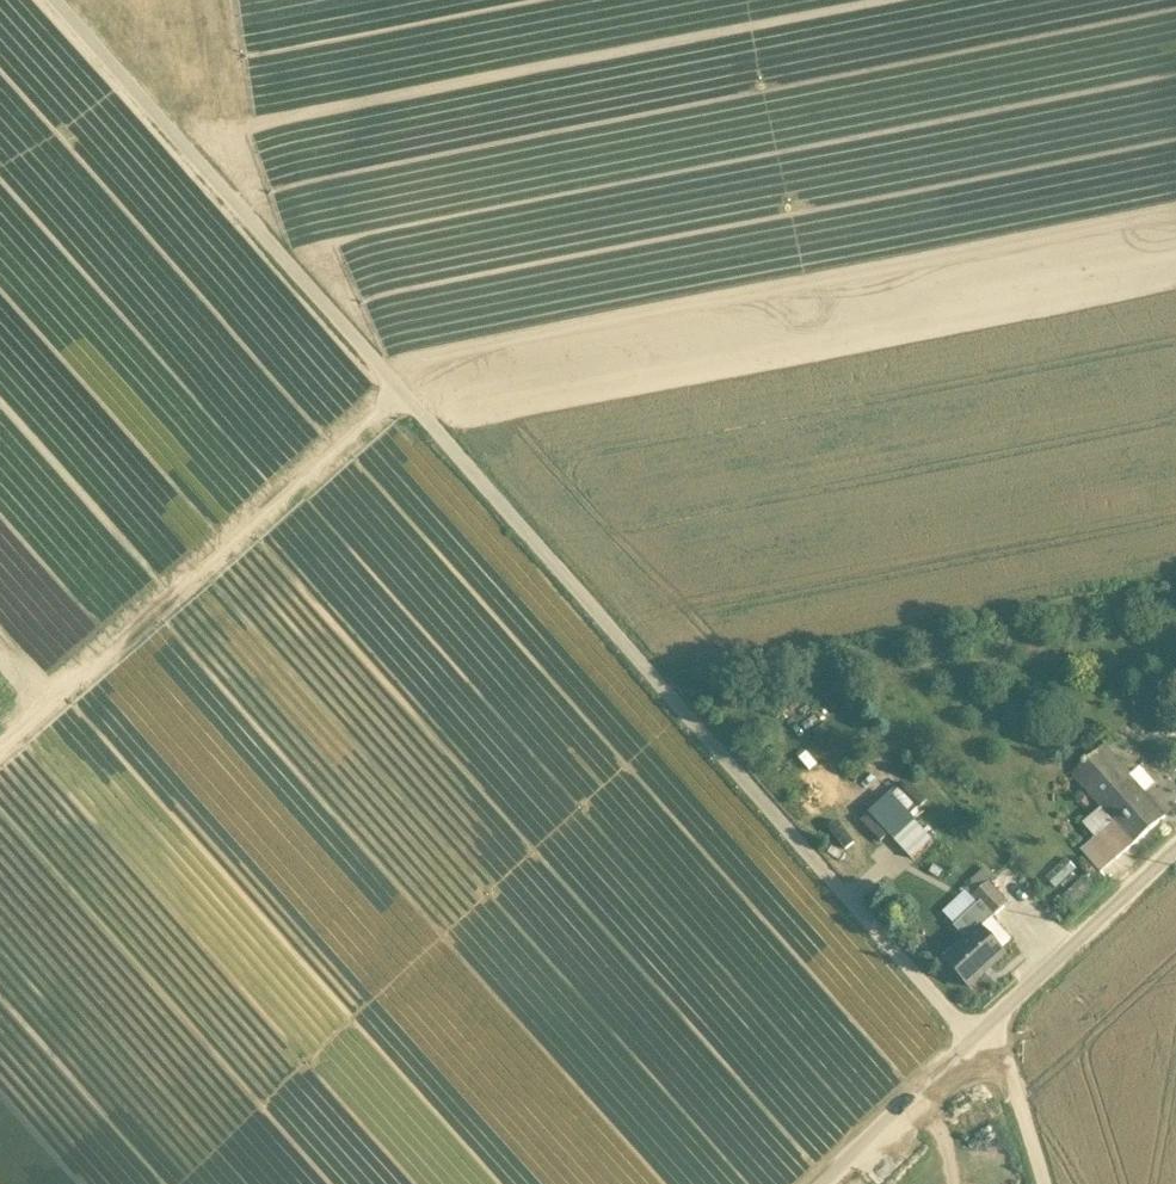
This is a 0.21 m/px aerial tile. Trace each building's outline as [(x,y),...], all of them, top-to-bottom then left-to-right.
[(1129,776),(1103,746),(1072,774),(1077,779),(1076,782),(1082,789),(1085,788),(1114,822),(1134,844),(1165,816),(1144,793),(1151,787),(1151,780),(1142,770),(1136,770),(1129,776)] [(915,822),(894,841),(912,860),(932,841),(915,822)] [(1114,822),(1097,837),(1116,859),(1134,844),(1114,822)] [(1116,859),(1097,837),(1082,850),(1101,872),(1116,859)] [(1073,911),(1108,880),(1096,866),(1074,885),(1071,882),(1058,894),(1073,911)] [(1008,904),(988,883),(973,898),(980,906),(992,919),(1008,904)] [(992,919),(980,906),(956,928),(968,941),(945,961),(969,988),(1005,955),(1000,950),(1011,940),(992,919)] [(983,1183),(1013,1183),(991,1125),(965,1135),(983,1183)]
